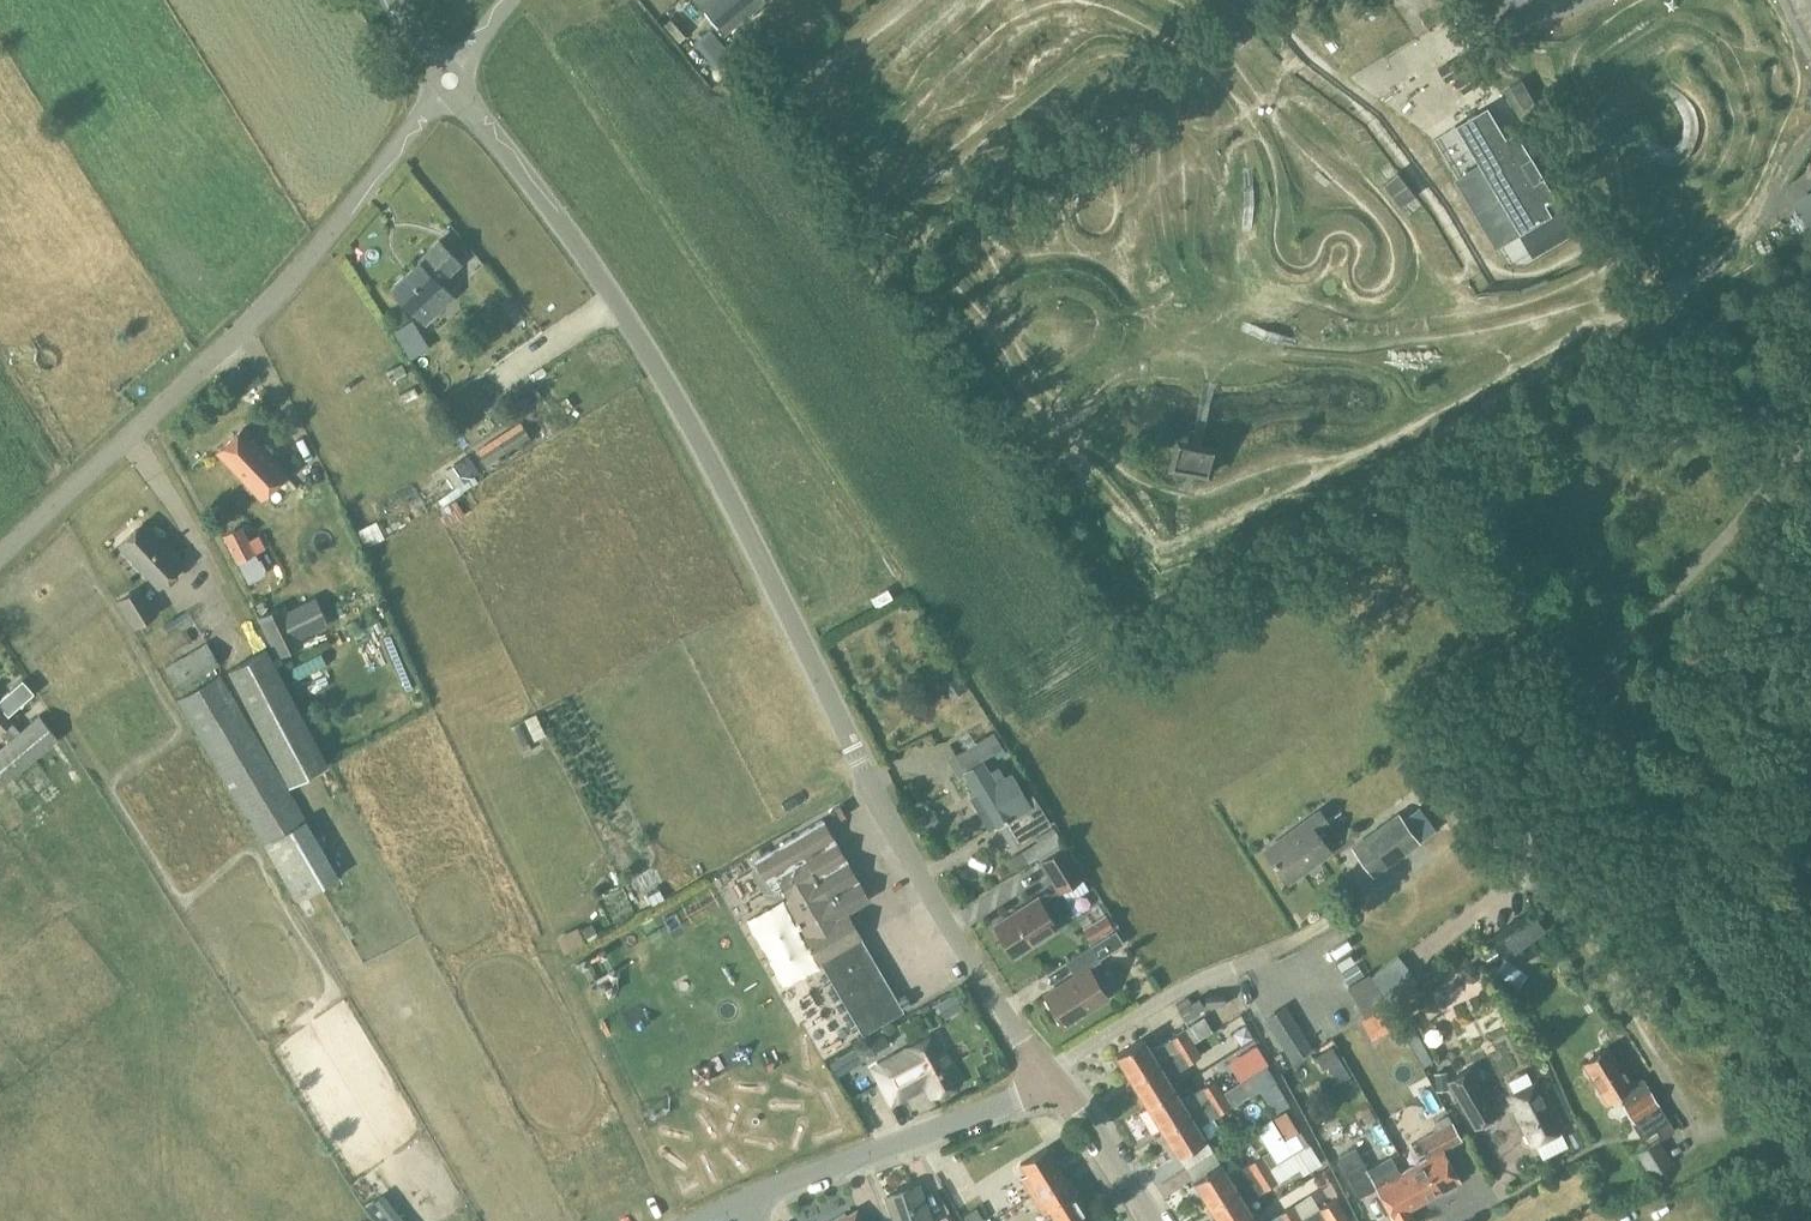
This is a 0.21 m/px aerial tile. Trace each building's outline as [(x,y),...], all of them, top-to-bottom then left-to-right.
[(705,11),(720,29),(723,27),(728,33),(766,0),(718,0),(705,11)] [(1446,82),(1456,75),(1448,62),(1438,68),(1446,82)] [(1473,86),(1465,73),(1455,79),(1463,93),(1473,86)] [(1535,105),(1521,80),(1509,87),(1523,112),(1535,105)] [(1415,93),(1430,121),(1441,115),(1425,88),(1415,93)] [(1556,198),(1516,132),(1506,139),(1487,108),(1456,126),(1521,233),(1551,215),(1545,204),(1556,198)] [(440,281),(460,262),(441,241),(420,261),(421,262),(392,287),(426,322),(454,296),(441,282),(441,281),(440,281)] [(384,365),(390,379),(404,372),(398,358),(384,365)] [(522,422),(477,452),(486,467),(532,437),(522,422)] [(244,429),(220,451),(264,497),(287,475),(244,429)] [(144,523),(121,546),(161,588),(187,564),(161,537),(159,539),(144,523)] [(239,527),(222,537),(237,564),(254,555),(239,527)] [(135,628),(158,614),(142,588),(119,603),(135,628)] [(304,645),(285,605),(260,616),(279,657),(304,645)] [(180,630),(192,628),(187,606),(175,609),(180,630)] [(180,691),(221,666),(207,642),(165,667),(180,691)] [(269,650),(229,671),(290,787),(331,766),(269,650)] [(178,702),(298,902),(340,876),(221,676),(178,702)] [(3,732),(11,741),(0,750),(0,782),(4,787),(60,738),(40,715),(21,731),(0,708),(0,734),(3,732)] [(1034,794),(1025,799),(1017,784),(1011,788),(999,768),(989,774),(984,765),(1006,751),(994,732),(956,755),(968,774),(998,824),(999,824),(1013,848),(1053,825),(1034,794)] [(41,784),(25,796),(34,807),(50,796),(41,784)] [(1422,832),(1456,812),(1442,789),(1432,795),(1430,793),(1422,799),(1423,801),(1409,810),(1422,832)] [(1332,824),(1322,810),(1266,851),(1289,883),(1332,852),(1319,834),(1332,824)] [(937,830),(929,811),(917,816),(925,835),(937,830)] [(1399,813),(1352,847),(1374,878),(1421,844),(1399,813)] [(823,820),(757,859),(752,873),(766,897),(778,900),(787,896),(789,899),(788,900),(808,935),(806,936),(864,1035),(904,1011),(862,939),(863,939),(847,913),(870,900),(823,820)] [(1055,827),(1036,838),(1039,843),(1006,863),(1011,872),(1029,861),(1030,863),(1062,844),(1061,842),(1063,841),(1055,827)] [(1066,846),(1040,863),(1060,894),(1086,878),(1066,846)] [(336,882),(324,887),(336,919),(348,915),(336,882)] [(1015,956),(1058,929),(1039,898),(996,925),(1015,956)] [(1107,915),(1083,929),(1092,943),(1116,929),(1107,915)] [(576,924),(557,932),(563,946),(582,938),(576,924)] [(1529,927),(1505,944),(1516,959),(1540,943),(1529,927)] [(1116,931),(1092,946),(1067,962),(1076,976),(1046,995),(1066,1025),(1108,998),(1090,968),(1102,961),(1101,959),(1125,944),(1116,931)] [(1490,964),(1501,957),(1495,948),(1485,955),(1490,964)] [(1400,956),(1372,977),(1387,1003),(1391,1001),(1400,1012),(1417,998),(1409,987),(1418,979),(1400,956)] [(1507,961),(1497,975),(1520,992),(1530,978),(1507,961)] [(1356,964),(1341,974),(1348,985),(1363,975),(1356,964)] [(1467,980),(1473,981),(1478,977),(1479,972),(1475,967),(1469,966),(1464,970),(1464,976),(1467,980)] [(1441,1008),(1480,994),(1476,982),(1436,996),(1441,1008)] [(965,1009),(958,994),(942,1002),(950,1017),(965,1009)] [(1225,996),(1206,996),(1206,1007),(1225,1007),(1225,996)] [(1179,1011),(1186,1021),(1207,1009),(1200,998),(1193,1003),(1189,998),(1181,1003),(1184,1008),(1179,1011)] [(1313,1048),(1286,1006),(1265,1020),(1292,1062),(1313,1048)] [(1206,1018),(1152,1051),(1144,1038),(1118,1055),(1133,1081),(1214,1031),(1206,1018)] [(1222,1044),(1214,1031),(1133,1081),(1149,1105),(1175,1089),(1169,1078),(1222,1044)] [(891,1046),(884,1034),(871,1041),(878,1053),(891,1046)] [(933,1098),(962,1083),(936,1035),(908,1050),(933,1098)] [(1323,1069),(1327,1066),(1339,1059),(1332,1048),(1316,1058),(1323,1069)] [(1644,1078),(1632,1085),(1610,1049),(1585,1064),(1609,1102),(1618,1097),(1644,1140),(1658,1132),(1663,1140),(1676,1132),(1644,1078)] [(840,1077),(852,1069),(843,1056),(832,1064),(840,1077)] [(1271,1067),(1225,1094),(1233,1107),(1263,1089),(1277,1114),(1291,1105),(1271,1067)] [(1449,1081),(1447,1082),(1449,1085),(1475,1130),(1500,1115),(1472,1068),(1449,1081)] [(1447,1072),(1435,1074),(1437,1092),(1450,1090),(1449,1085),(1447,1082),(1449,1081),(1447,1072)] [(1183,1100),(1175,1089),(1149,1105),(1164,1130),(1191,1114),(1209,1104),(1225,1094),(1217,1080),(1183,1100)] [(1551,1083),(1543,1088),(1539,1081),(1509,1097),(1533,1145),(1563,1130),(1573,1126),(1551,1083)] [(1209,1104),(1217,1117),(1233,1107),(1225,1094),(1209,1104)] [(1356,1139),(1361,1150),(1381,1140),(1366,1108),(1357,1113),(1367,1133),(1356,1139)] [(1299,1132),(1287,1111),(1273,1120),(1285,1141),(1299,1132)] [(1191,1114),(1164,1130),(1180,1156),(1207,1140),(1191,1114)] [(1428,1159),(1402,1174),(1418,1205),(1461,1182),(1444,1150),(1462,1141),(1449,1116),(1436,1123),(1440,1130),(1419,1142),(1428,1159)] [(1228,1158),(1256,1143),(1248,1128),(1220,1143),(1228,1158)] [(1187,1168),(1214,1151),(1207,1140),(1180,1156),(1187,1168)] [(1660,1141),(1638,1154),(1652,1177),(1673,1165),(1660,1141)] [(1039,1192),(1066,1176),(1048,1148),(1022,1164),(1039,1192)] [(1402,1174),(1401,1174),(1392,1157),(1369,1170),(1358,1149),(1339,1159),(1360,1198),(1379,1188),(1396,1220),(1416,1220),(1409,1210),(1418,1205),(1402,1174)] [(1264,1155),(1230,1177),(1222,1164),(1195,1180),(1211,1206),(1272,1168),(1264,1155)] [(1211,1206),(1220,1220),(1242,1220),(1253,1214),(1247,1204),(1301,1170),(1292,1156),(1272,1168),(1211,1206)] [(1066,1176),(1039,1192),(1056,1219),(1082,1203),(1066,1176)] [(919,1186),(888,1197),(896,1220),(932,1220),(919,1186)] [(381,1220),(409,1220),(381,1195),(368,1208),(381,1220)] [(1328,1220),(1352,1220),(1338,1199),(1334,1201),(1320,1209),(1328,1220)] [(1056,1219),(1057,1220),(1093,1220),(1082,1203),(1056,1219)] [(1302,1219),(1294,1205),(1269,1220),(1299,1220),(1302,1219)] [(968,1220),(985,1220),(977,1208),(965,1216),(968,1220)]
